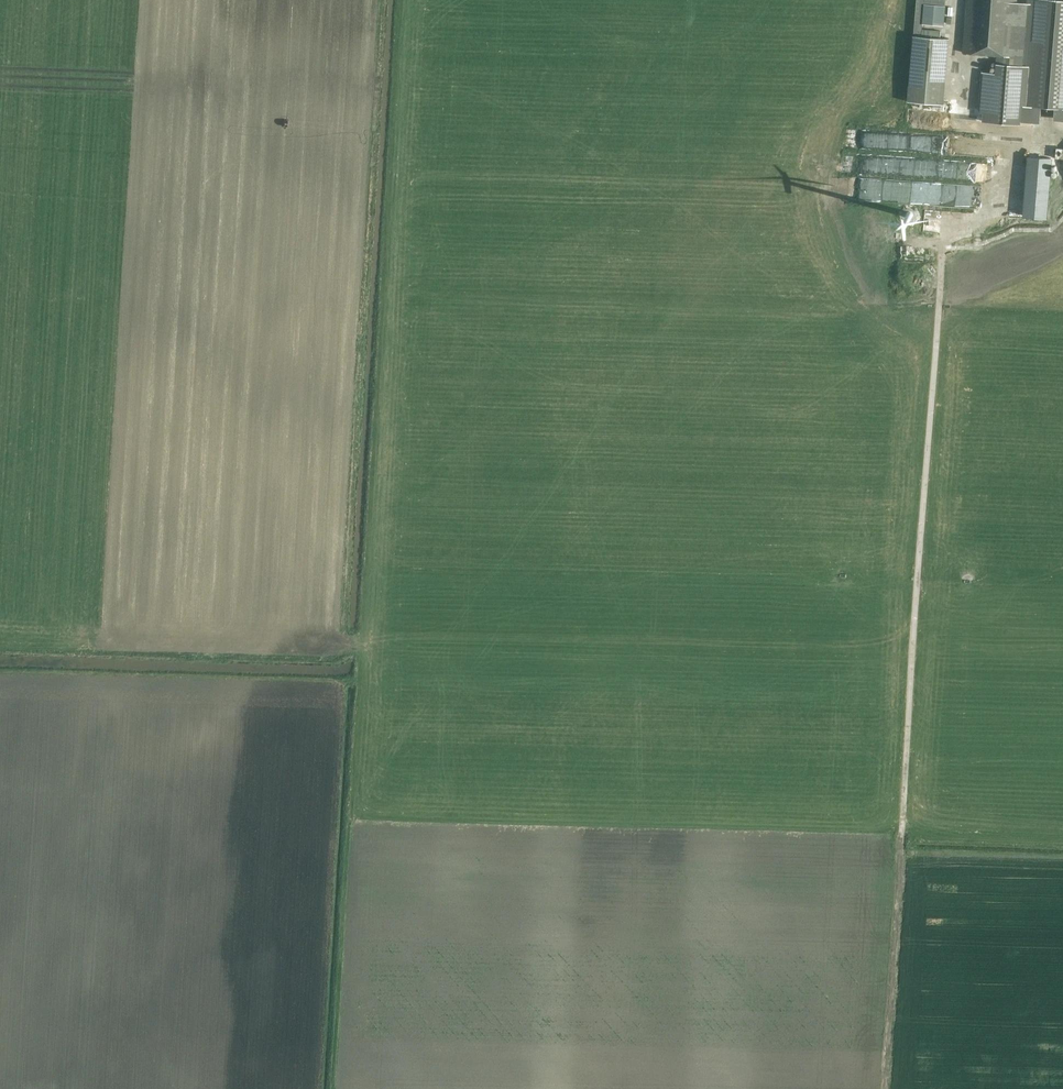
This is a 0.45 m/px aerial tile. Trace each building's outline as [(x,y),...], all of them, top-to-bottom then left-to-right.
[(964,52),(997,55),(996,72),(983,71),(979,111),(983,112),(983,121),(1019,123),(1019,115),(1041,117),(1042,106),(1062,108),(1062,0),(1059,0),(1028,0),(1028,6),(1017,5),(1017,0),(968,0),(964,52)] [(913,35),(908,100),(943,103),(949,38),(913,35)] [(1052,158),(1028,156),(1023,216),(1048,218),(1052,158)]
